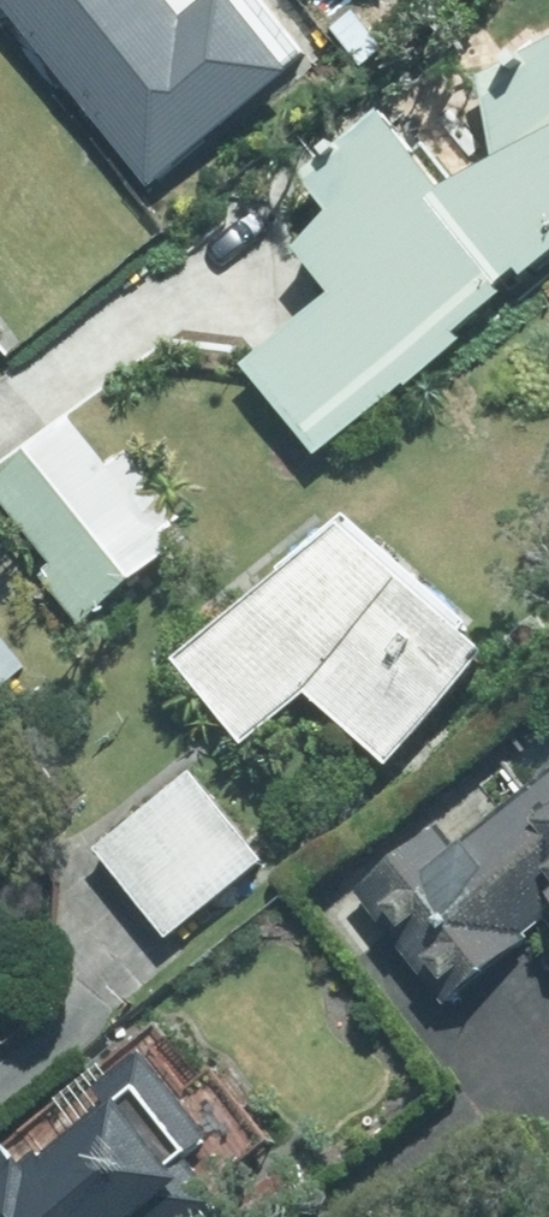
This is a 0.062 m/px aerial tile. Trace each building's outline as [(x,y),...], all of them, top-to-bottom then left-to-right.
[(147,198),(302,78),(242,0),(219,0),(193,20),(177,0),(0,0),(0,10),(147,198)] [(486,95),(500,170),(450,197),(388,117),(307,178),(338,219),(300,258),(332,300),(331,304),(242,379),(315,468),(548,279),(548,42),(546,42),(481,81),(489,95),(486,95)] [(14,326),(0,309),(0,337),(14,326)] [(0,479),(0,489),(60,564),(44,576),(87,630),(181,556),(167,539),(188,522),(95,404),(0,479)] [(247,748),(313,697),(393,771),(499,657),(345,516),(280,572),(283,583),(180,664),(247,748)] [(198,774),(95,855),(168,947),(271,866),(198,774)] [(548,926),(548,777),(459,848),(441,826),(357,895),(450,1008),(534,940),(533,938),(548,926)] [(195,1190),(182,1174),(224,1140),(153,1056),(106,1095),(116,1107),(31,1177),(0,1140),(0,1216),(162,1216),(195,1190)]
